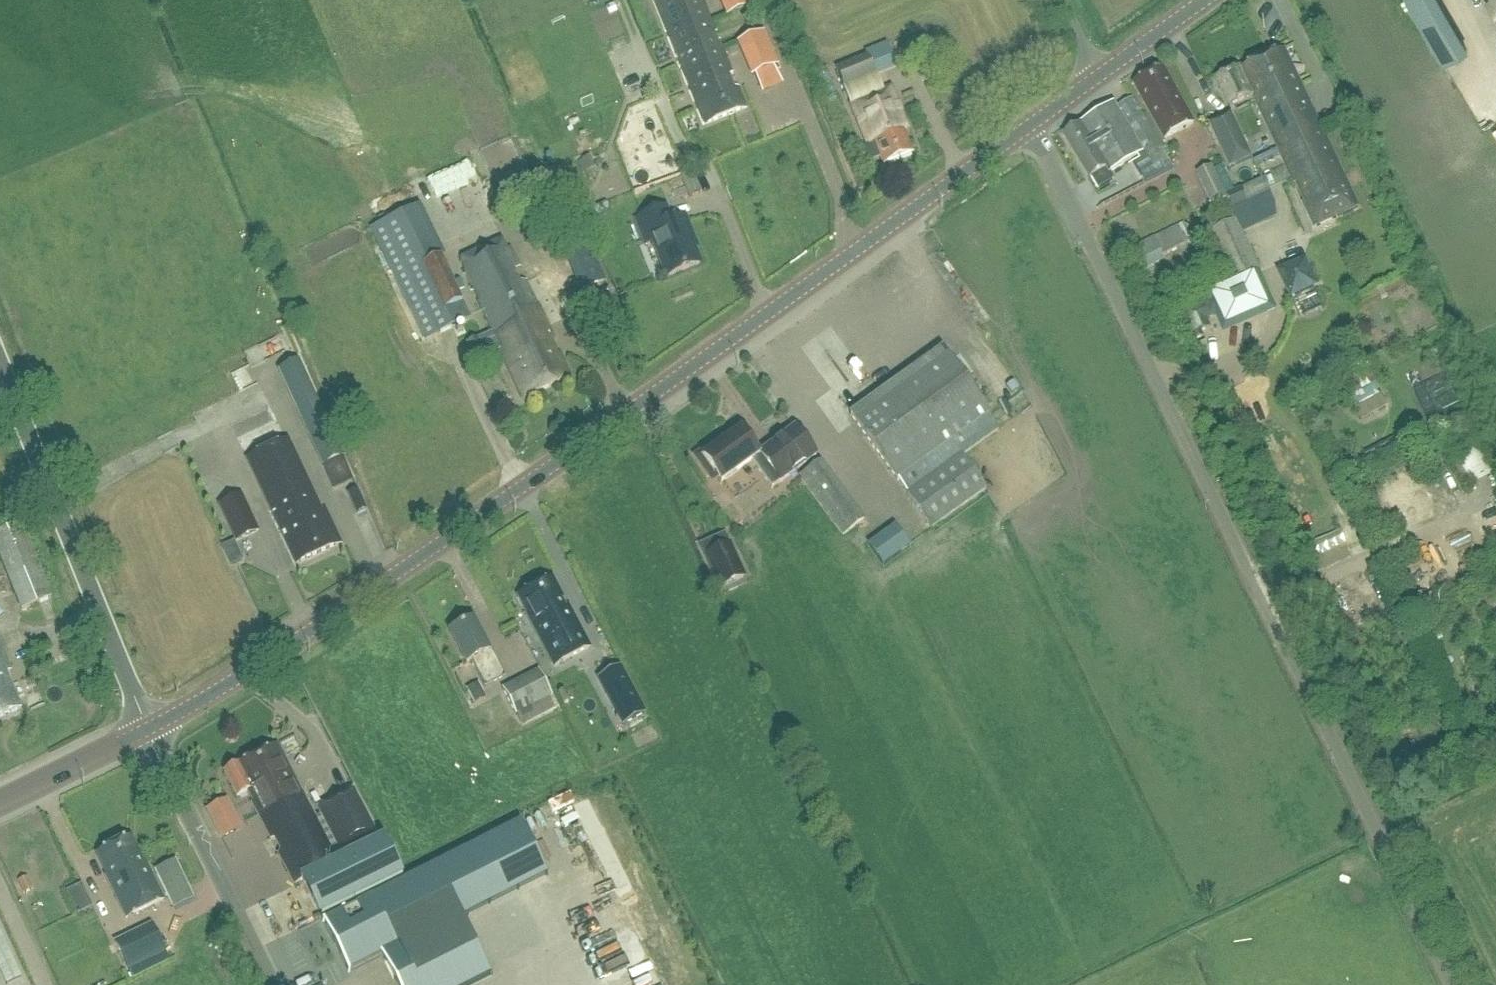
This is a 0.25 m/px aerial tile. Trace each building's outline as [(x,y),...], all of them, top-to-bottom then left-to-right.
[(672,43),(712,27),(701,0),(694,0),(693,0),(654,0),(672,43)] [(725,18),(753,7),(751,0),(718,0),(725,18)] [(1440,0),(1407,0),(1442,63),(1467,48),(1440,0)] [(1493,14),(1495,13),(1495,0),(1486,0),(1493,14)] [(714,34),(712,27),(672,43),(679,62),(719,46),(718,43),(713,43),(711,36),(714,34)] [(764,33),(736,45),(750,76),(777,64),(764,33)] [(731,75),(719,46),(679,62),(704,125),(744,109),(737,89),(729,89),(725,79),(731,75)] [(887,47),(866,56),(875,78),(896,69),(887,47)] [(1277,152),(1318,130),(1284,54),(1243,73),(1241,69),(1215,80),(1228,109),(1256,97),(1261,108),(1258,110),(1277,152)] [(843,92),(875,78),(866,56),(834,70),(843,92)] [(932,76),(942,70),(936,59),(926,64),(932,76)] [(1165,141),(1193,125),(1163,71),(1134,87),(1165,141)] [(911,155),(899,127),(905,125),(889,87),(849,105),(867,147),(873,144),(883,168),(911,155)] [(1126,128),(1113,108),(1064,138),(1090,180),(1109,169),(1112,173),(1140,156),(1149,172),(1168,161),(1143,118),(1126,128)] [(1232,116),(1210,126),(1230,170),(1253,160),(1232,116)] [(1318,130),(1277,152),(1312,229),(1354,210),(1318,130)] [(661,144),(638,155),(652,183),(674,172),(661,144)] [(451,164),(456,179),(470,174),(465,159),(451,164)] [(599,159),(595,174),(627,185),(632,169),(599,159)] [(1223,192),(1213,168),(1197,176),(1213,209),(1227,202),(1228,202),(1223,192)] [(700,194),(692,174),(680,178),(689,199),(700,194)] [(1228,202),(1227,202),(1232,214),(1249,207),(1243,195),(1228,202)] [(1153,205),(1131,211),(1135,226),(1157,220),(1153,205)] [(428,227),(419,207),(374,227),(383,246),(428,227)] [(669,224),(663,209),(636,220),(646,246),(653,243),(667,278),(699,265),(689,241),(692,239),(683,218),(669,224)] [(1259,274),(1232,214),(1202,229),(1229,287),(1259,274)] [(1183,224),(1154,239),(1154,238),(1125,254),(1136,277),(1165,262),(1163,257),(1193,243),(1183,224)] [(428,227),(383,246),(408,301),(452,281),(428,227)] [(569,267),(593,257),(580,228),(557,238),(569,267)] [(507,251),(501,239),(459,259),(479,301),(477,303),(491,333),(464,346),(473,364),(500,351),(523,402),(571,380),(559,355),(553,358),(547,345),(553,342),(525,282),(519,285),(513,273),(520,270),(510,249),(507,251)] [(1295,255),(1274,261),(1285,301),(1306,295),(1295,255)] [(1202,267),(1164,286),(1170,300),(1209,279),(1202,267)] [(1255,276),(1229,287),(1213,295),(1227,326),(1269,308),(1255,276)] [(452,281),(408,301),(425,341),(470,321),(452,281)] [(240,350),(244,369),(258,366),(254,347),(240,350)] [(899,486),(989,420),(988,417),(989,416),(941,351),(850,418),(899,486)] [(321,412),(300,363),(278,372),(321,469),(323,468),(333,491),(353,482),(342,460),(343,460),(321,412)] [(1386,408),(1380,398),(1357,410),(1362,421),(1386,408)] [(989,420),(899,486),(932,531),(985,492),(961,458),(998,431),(989,420)] [(234,446),(252,440),(249,430),(231,436),(234,446)] [(761,461),(740,432),(720,447),(717,442),(694,458),(709,479),(714,475),(720,484),(750,463),(769,489),(791,473),(792,474),(816,457),(799,434),(761,461)] [(322,514),(288,442),(246,461),(296,566),(340,545),(325,513),(322,514)] [(842,538),(864,521),(820,462),(797,479),(842,538)] [(1495,494),(1495,481),(1493,475),(1485,478),(1492,496),(1495,494)] [(366,511),(357,492),(347,496),(356,515),(366,511)] [(259,534),(241,496),(217,506),(235,545),(259,534)] [(51,601),(22,526),(0,534),(0,561),(21,613),(51,601)] [(869,548),(881,566),(910,547),(898,529),(869,548)] [(720,548),(702,557),(718,588),(745,576),(729,543),(720,548)] [(1309,570),(1313,580),(1328,574),(1331,582),(1372,565),(1364,547),(1309,570)] [(1461,566),(1452,571),(1462,591),(1471,586),(1461,566)] [(551,581),(519,598),(529,616),(527,617),(555,668),(589,649),(568,609),(564,611),(560,602),(562,601),(551,581)] [(473,622),(450,635),(467,666),(471,664),(485,690),(506,679),(491,652),(489,653),(473,622)] [(6,676),(10,674),(11,673),(0,647),(0,721),(21,712),(6,676)] [(619,670),(598,681),(599,682),(613,709),(623,728),(644,716),(627,684),(619,670)] [(515,718),(552,698),(538,671),(500,690),(515,718)] [(335,863),(276,747),(224,774),(237,799),(250,792),(255,804),(252,805),(271,842),(275,842),(280,852),(278,855),(294,887),(302,883),(320,919),(400,878),(381,841),(335,863)] [(321,816),(341,855),(376,837),(352,791),(318,809),(321,816)] [(235,834),(227,818),(214,824),(222,840),(235,834)] [(324,924),(349,972),(381,956),(395,984),(472,984),(490,976),(462,920),(547,877),(520,824),(324,924)] [(143,867),(130,841),(97,857),(111,885),(109,886),(126,920),(163,902),(145,866),(143,867)] [(23,895),(32,891),(27,879),(18,883),(23,895)] [(84,903),(69,910),(75,922),(90,914),(84,903)] [(128,975),(166,955),(152,925),(113,944),(128,975)] [(6,984),(11,984),(21,981),(0,935),(0,972),(6,984)]
